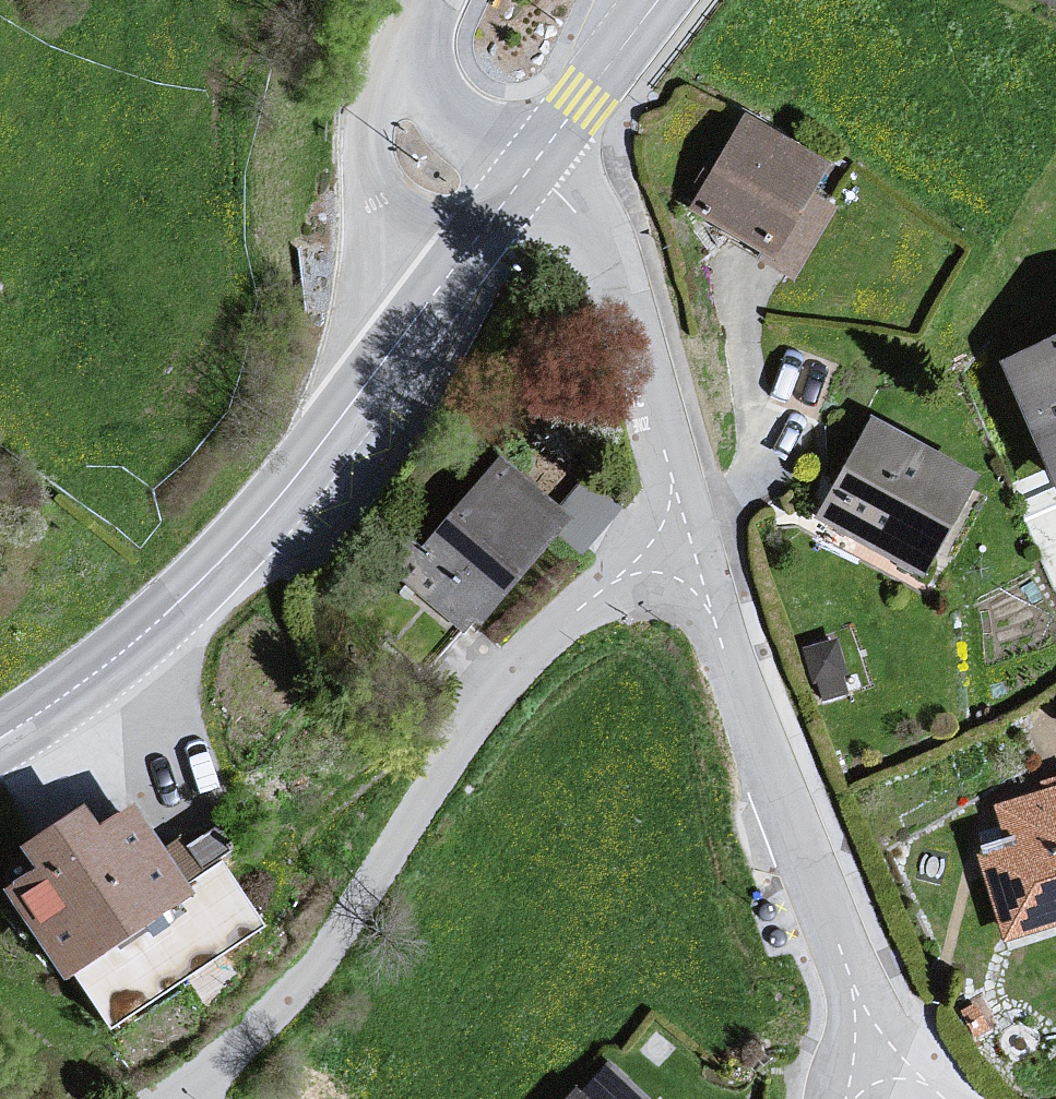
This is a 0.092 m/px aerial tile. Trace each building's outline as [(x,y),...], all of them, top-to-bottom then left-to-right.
[(743,125),(685,215),(765,273),(820,180),(743,125)] [(992,377),(1055,509),(1055,348),(992,377)] [(864,433),(815,533),(929,595),(975,498),(864,433)] [(500,472),(389,596),(469,653),(571,535),(500,472)] [(993,821),(1002,851),(975,863),(999,949),(1055,928),(1055,802),(993,821)] [(123,821),(89,839),(72,818),(8,857),(26,878),(0,896),(0,903),(56,989),(182,907),(123,821)] [(184,879),(231,864),(220,831),(173,847),(184,879)] [(592,1098),(636,1098),(614,1075),(592,1098)]
